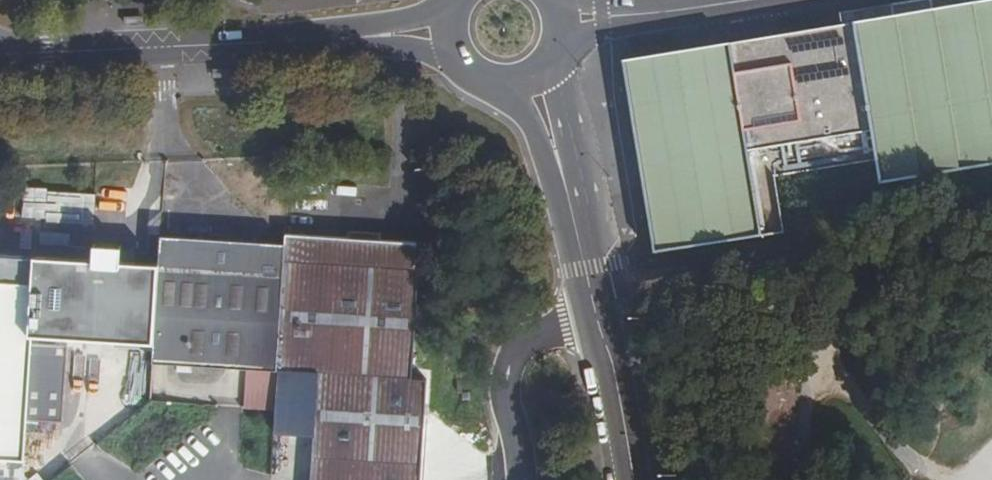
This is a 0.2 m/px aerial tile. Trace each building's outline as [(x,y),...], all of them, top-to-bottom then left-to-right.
[(661,254),(790,230),(780,174),(881,156),(885,180),(991,161),(991,0),(899,0),(842,11),(844,23),(626,63),(661,254)] [(286,232),(286,245),(277,367),(321,370),(313,479),(421,479),(428,379),(412,377),(420,267),(416,267),(417,241),(286,232)] [(286,245),(160,237),(159,251),(154,347),(153,348),(166,361),(277,370),(277,367),(286,245)] [(159,251),(34,244),(24,417),(63,419),(68,341),(154,347),(159,251)] [(32,254),(0,252),(0,454),(20,455),(32,254)] [(800,475),(797,390),(754,391),(757,476),(800,475)] [(109,394),(75,424),(85,434),(119,405),(109,394)] [(54,421),(25,419),(24,447),(52,449),(54,421)] [(23,447),(22,462),(31,463),(31,448),(23,447)]
